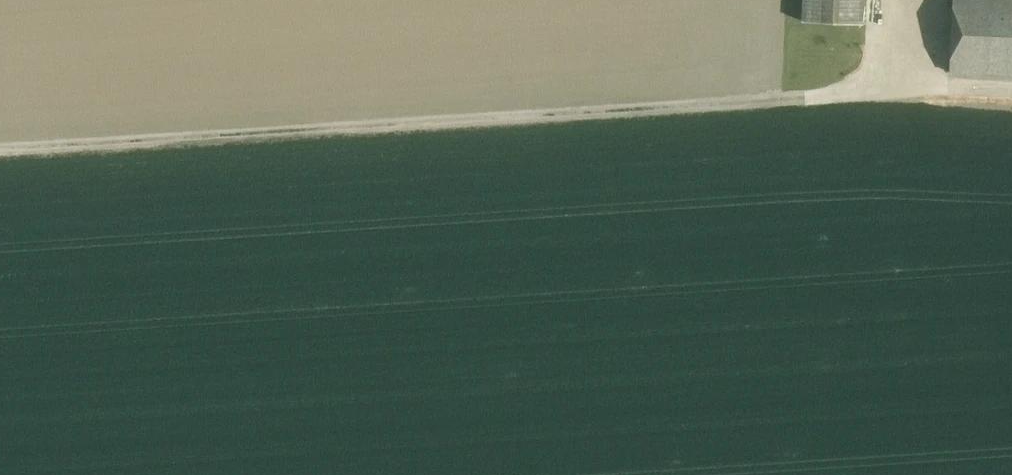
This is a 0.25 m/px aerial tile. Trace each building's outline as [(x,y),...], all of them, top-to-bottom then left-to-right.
[(863,0),(803,0),(802,22),(862,25),(863,0)] [(1011,75),(1011,0),(953,0),(949,72),(1011,75)]
